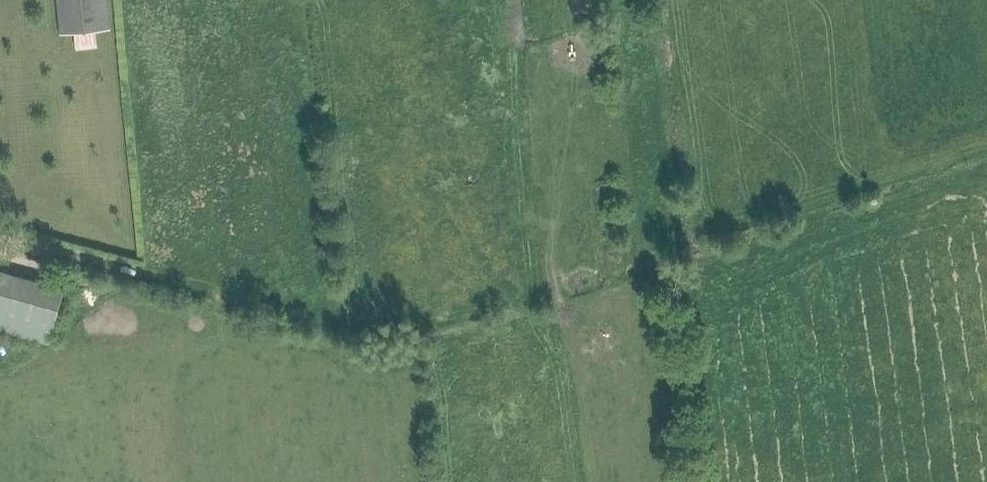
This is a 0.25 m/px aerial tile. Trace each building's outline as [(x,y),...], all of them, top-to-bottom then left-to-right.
[(60,34),(110,29),(107,0),(57,0),(60,34)] [(65,287),(0,269),(0,329),(49,343),(65,287)]
